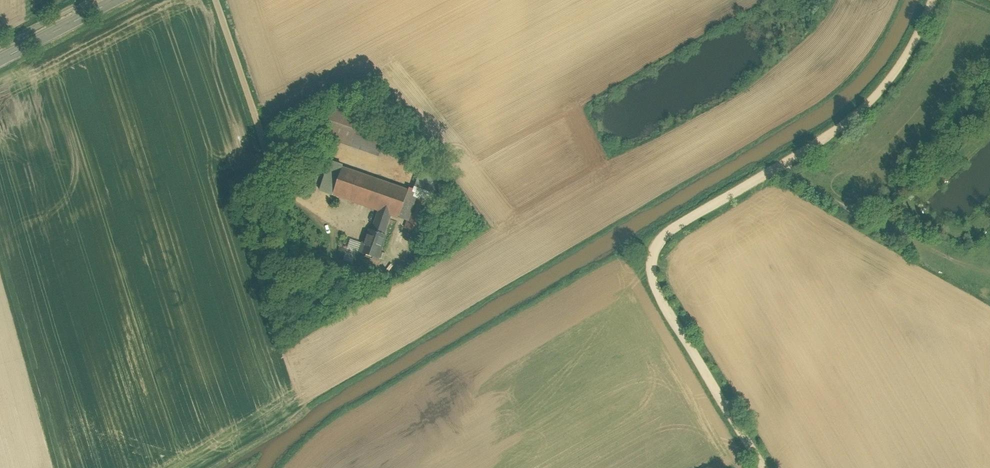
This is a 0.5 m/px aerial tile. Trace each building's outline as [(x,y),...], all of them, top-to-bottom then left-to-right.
[(366,109),(328,98),(316,135),(378,154),(386,129),(362,121),(366,109)] [(411,185),(329,157),(318,190),(373,209),(358,253),(375,260),(391,214),(405,219),(402,228),(423,235),(443,179),(420,171),(411,185)] [(353,264),(358,242),(347,240),(343,261),(353,264)]
